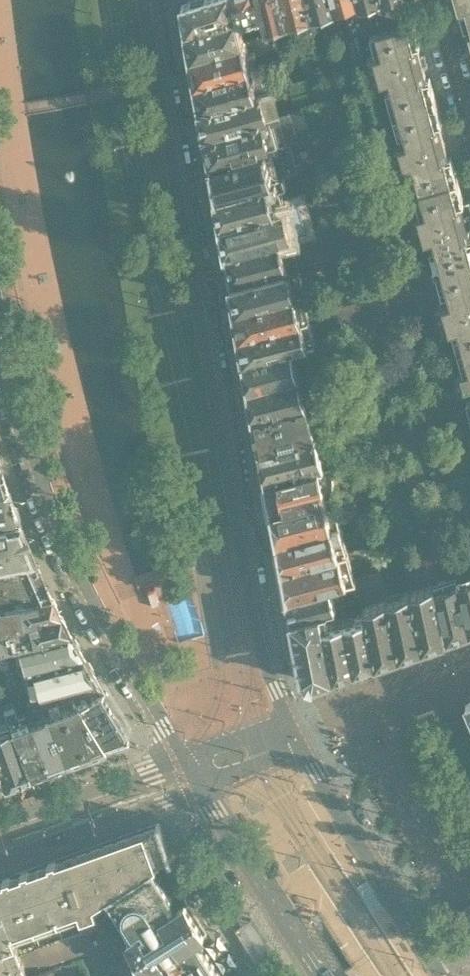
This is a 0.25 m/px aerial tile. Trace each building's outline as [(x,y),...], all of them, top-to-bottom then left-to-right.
[(183,6),(187,28),(237,13),(234,0),(187,0),(183,6)] [(237,13),(239,19),(261,12),(258,0),(234,0),(237,13)] [(261,12),(265,26),(288,19),(284,0),(258,0),(261,12)] [(288,19),(311,13),(308,0),(284,0),(288,19)] [(311,13),(334,6),(333,0),(308,0),(311,13)] [(458,2),(465,29),(468,28),(469,35),(469,0),(465,0),(458,2)] [(244,39),(239,19),(237,13),(187,28),(192,54),(244,39)] [(428,66),(424,54),(420,55),(417,45),(420,44),(414,20),(376,30),(382,52),(367,56),(374,82),(389,78),(398,110),(436,100),(429,76),(426,77),(423,67),(428,66)] [(360,57),(354,35),(347,37),(353,59),(360,57)] [(251,64),(248,55),(244,39),(192,54),(196,79),(251,64)] [(265,70),(253,74),(251,64),(196,79),(201,106),(257,90),(269,86),(265,70)] [(269,86),(257,90),(201,106),(205,132),(276,112),(270,86),(269,86)] [(448,156),(439,124),(442,123),(436,100),(398,110),(407,142),(392,146),(399,172),(403,171),(403,168),(415,165),(448,156)] [(276,112),(205,132),(210,159),(283,139),(276,112)] [(278,145),(211,163),(216,192),(280,175),(277,165),(283,163),(278,145)] [(448,156),(415,165),(403,168),(403,171),(407,183),(417,180),(426,210),(411,215),(418,240),(433,236),(442,269),(469,261),(469,236),(467,224),(465,225),(462,215),(469,213),(469,201),(469,199),(464,201),(451,155),(448,156)] [(282,174),(280,175),(216,192),(221,221),(283,204),(285,203),(280,187),(285,185),(282,174)] [(283,204),(221,221),(226,249),(290,232),(291,232),(283,204)] [(302,261),(403,233),(400,222),(388,225),(382,206),(293,231),(302,261)] [(290,232),(226,249),(232,281),(297,263),(298,262),(290,232)] [(442,269),(451,301),(436,305),(443,330),(458,326),(464,347),(469,345),(469,261),(442,269)] [(297,263),(232,281),(236,307),(303,288),(297,263)] [(367,323),(378,319),(414,310),(407,285),(311,312),(310,312),(241,332),(245,357),(300,341),(301,341),(317,337),(367,323)] [(303,288),(236,307),(241,332),(310,312),(311,312),(305,288),(303,288)] [(300,341),(245,357),(250,385),(303,370),(297,352),(303,350),(301,341),(300,341)] [(464,347),(469,368),(454,372),(458,386),(469,382),(469,345),(464,347)] [(322,365),(303,370),(250,385),(255,413),(321,395),(319,386),(328,384),(322,365)] [(329,427),(326,411),(321,395),(255,413),(261,445),(326,427),(326,428),(329,427)] [(326,427),(261,445),(266,477),(329,460),(335,458),(326,428),(326,427)] [(329,460),(266,477),(272,508),(335,491),(329,460)] [(3,481),(0,482),(0,520),(16,517),(3,481)] [(335,491),(272,508),(277,540),(333,525),(341,522),(335,491)] [(0,520),(0,561),(32,555),(23,536),(24,535),(21,528),(20,527),(16,517),(0,520)] [(333,525),(277,540),(282,567),(340,551),(333,525)] [(462,532),(465,545),(469,543),(469,530),(462,532)] [(340,551),(282,567),(287,595),(347,579),(340,551)] [(0,561),(0,599),(47,590),(32,555),(0,561)] [(468,561),(468,563),(455,567),(458,578),(469,628),(469,560),(468,561)] [(381,569),(355,576),(359,590),(384,583),(381,569)] [(359,590),(355,576),(347,579),(287,595),(291,616),(316,609),(361,597),(359,590)] [(458,578),(435,585),(446,637),(469,628),(458,578)] [(434,579),(410,587),(422,645),(443,638),(446,637),(435,585),(434,579)] [(359,590),(361,597),(374,661),(398,653),(386,595),(384,583),(359,590)] [(410,587),(386,595),(398,653),(422,645),(410,587)] [(47,590),(0,599),(0,621),(57,608),(47,590)] [(198,631),(200,627),(190,599),(186,597),(173,602),(171,606),(180,633),(184,635),(198,631)] [(328,676),(374,661),(361,597),(316,609),(328,676)] [(0,621),(0,643),(9,641),(16,639),(65,625),(57,608),(0,621)] [(328,676),(316,609),(291,616),(301,675),(312,681),(328,676)] [(65,625),(16,639),(9,641),(13,651),(18,666),(20,666),(24,665),(79,649),(65,625)] [(79,649),(24,665),(20,666),(29,692),(38,690),(68,682),(94,674),(79,649)] [(125,726),(94,674),(68,682),(68,685),(71,693),(101,742),(122,735),(125,726)] [(101,742),(71,693),(68,685),(57,688),(60,696),(64,695),(66,701),(58,703),(82,749),(101,742)] [(82,749),(58,703),(49,706),(47,701),(49,700),(46,692),(36,695),(62,756),(82,749)] [(62,756),(36,695),(25,699),(28,707),(31,706),(33,711),(25,714),(44,762),(62,756)] [(7,713),(4,706),(0,697),(0,763),(5,776),(28,768),(7,713)] [(44,762),(25,714),(15,718),(13,712),(15,711),(13,703),(4,706),(7,713),(28,768),(44,762)] [(108,893),(152,866),(160,861),(159,858),(168,855),(165,844),(165,842),(166,842),(164,835),(163,835),(162,834),(161,834),(157,823),(62,857),(87,926),(101,922),(95,905),(100,903),(99,899),(108,893)] [(94,946),(87,926),(62,857),(56,859),(55,857),(48,859),(49,861),(29,869),(28,866),(21,869),(22,871),(17,873),(48,963),(94,946)] [(184,899),(176,905),(152,866),(108,893),(131,933),(128,935),(148,966),(149,965),(156,975),(216,975),(220,974),(196,936),(204,930),(184,899)] [(17,873),(10,875),(10,873),(3,875),(4,877),(0,879),(0,975),(9,975),(48,963),(17,873)] [(462,937),(469,948),(469,931),(462,937)] [(26,975),(64,975),(59,964),(26,975)]
